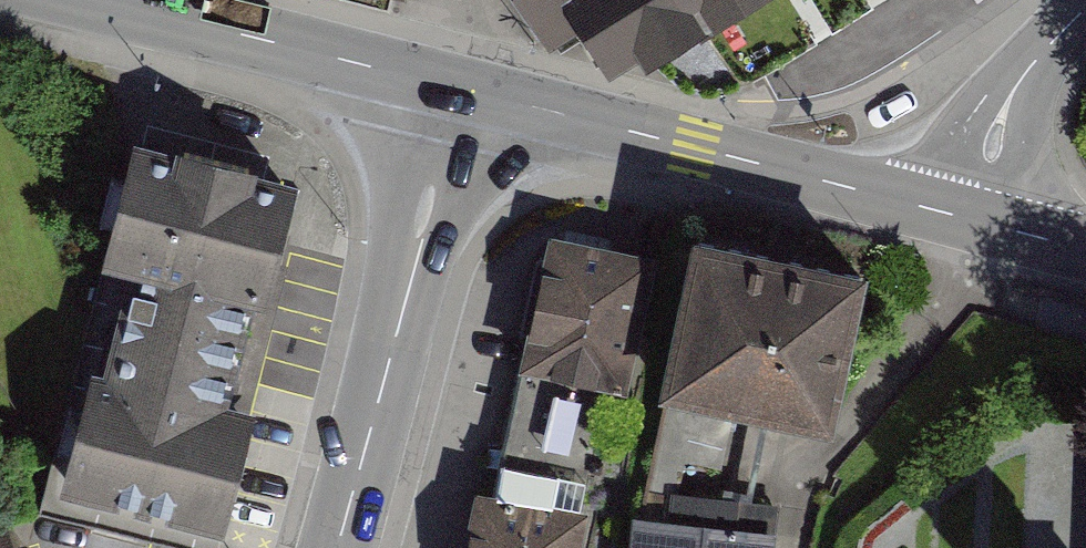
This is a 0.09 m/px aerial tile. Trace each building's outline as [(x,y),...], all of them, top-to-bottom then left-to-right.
[(565,41),(586,26),(608,60),(651,37),(665,57),(761,0),(539,0),(565,41)] [(300,195),(134,153),(106,261),(128,266),(71,486),(216,523),(300,195)] [(546,234),(478,547),(581,547),(588,515),(575,513),(602,390),(636,397),(666,260),(546,234)] [(870,276),(703,240),(669,393),(837,429),(870,276)] [(654,494),(647,547),(772,547),(777,510),(654,494)] [(0,511),(0,547),(13,547),(2,511),(0,511)]
